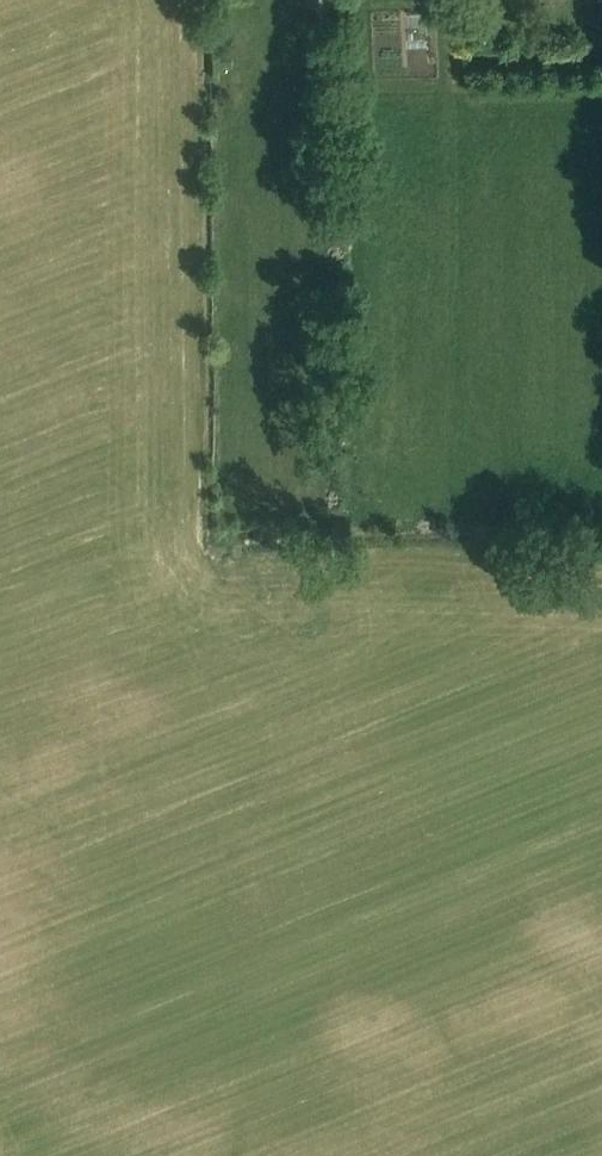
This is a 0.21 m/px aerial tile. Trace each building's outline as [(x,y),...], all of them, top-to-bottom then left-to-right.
[(435,76),(436,9),(380,8),(379,75),(435,76)]
